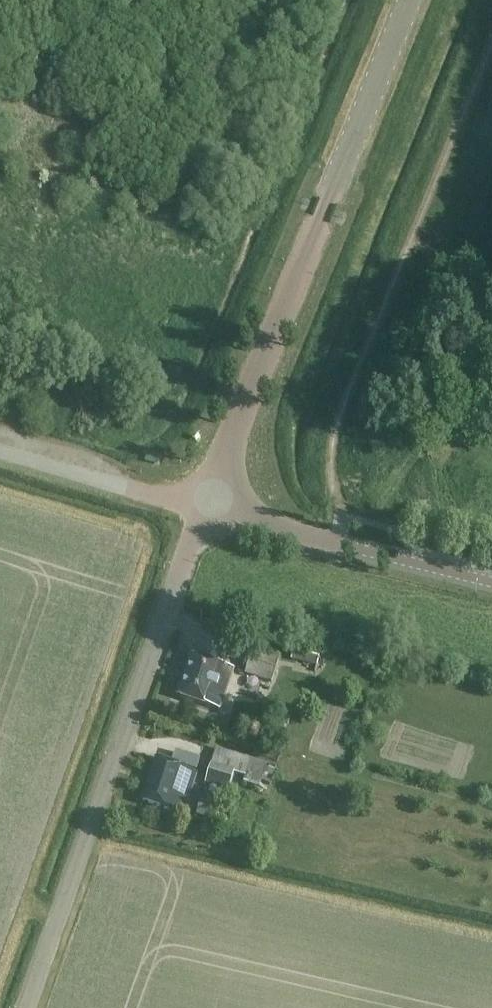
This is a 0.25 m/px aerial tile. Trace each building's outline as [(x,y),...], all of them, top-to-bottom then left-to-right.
[(251,653),(246,671),(274,680),(280,661),(251,653)] [(177,696),(219,711),(234,670),(192,655),(177,696)] [(211,766),(234,773),(246,777),(244,785),(260,790),(263,782),(271,785),(276,770),(268,768),(269,764),(217,748),(211,766)] [(199,773),(157,760),(143,801),(183,815),(199,773)] [(229,791),(234,773),(211,766),(206,784),(229,791)] [(197,815),(215,821),(220,808),(201,801),(197,815)]
